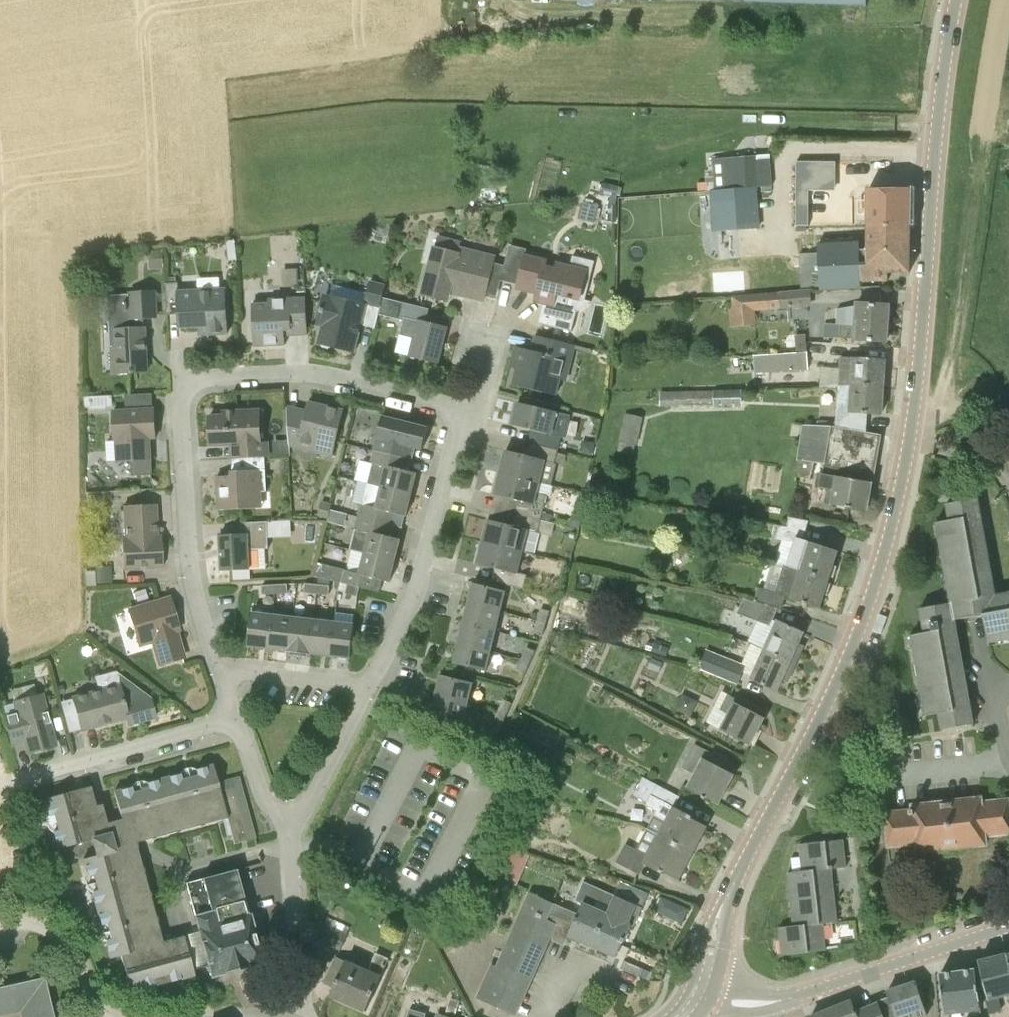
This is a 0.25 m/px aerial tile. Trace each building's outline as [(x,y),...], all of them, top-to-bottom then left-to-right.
[(713,163),(715,190),(754,187),(773,186),(771,160),(713,163)] [(797,191),(809,191),(835,191),(836,162),(797,163),(797,191)] [(617,197),(619,188),(602,184),(600,195),(611,197),(617,199),(617,197)] [(754,187),(715,190),(714,190),(717,231),(757,228),(754,187)] [(868,230),(911,231),(911,189),(891,188),(868,188),(868,230)] [(809,191),(797,191),(797,203),(809,203),(809,191)] [(617,199),(611,197),(609,205),(616,205),(618,199),(617,199)] [(594,223),(598,207),(585,203),(581,220),(594,223)] [(809,203),(797,203),(797,215),(809,215),(809,203)] [(617,222),(617,206),(608,205),(608,222),(617,222)] [(809,227),(809,215),(797,215),(797,227),(809,227)] [(910,273),(911,231),(868,230),(868,250),(861,249),(861,243),(820,245),(823,290),(862,288),(861,283),(889,282),(890,273),(910,273)] [(496,257),(461,247),(462,241),(438,235),(436,245),(433,245),(420,294),(447,300),(449,292),(484,301),(489,281),(496,257)] [(227,242),(229,253),(236,252),(235,241),(227,242)] [(164,269),(163,254),(163,251),(158,251),(149,251),(149,254),(150,269),(164,269)] [(557,269),(546,266),(547,261),(526,255),(518,289),(545,296),(539,324),(572,332),(577,312),(591,302),(592,301),(585,300),(595,261),(573,256),(570,266),(558,263),(557,269)] [(92,262),(92,271),(101,271),(101,262),(92,262)] [(379,314),(384,298),(387,286),(371,282),(365,305),(326,295),(323,306),(318,325),(323,327),(319,343),(321,344),(323,347),(332,347),(355,352),(362,324),(376,327),(379,314)] [(227,314),(227,289),(179,291),(178,283),(167,283),(168,315),(180,314),(180,328),(208,327),(208,335),(228,334),(227,314)] [(157,318),(156,298),(156,290),(131,292),(131,294),(108,295),(111,347),(117,347),(119,373),(127,373),(147,372),(145,328),(144,328),(144,318),(157,318)] [(771,293),(773,310),(812,307),(811,291),(771,293)] [(757,326),(756,311),(754,295),(732,296),(733,308),(730,308),(732,328),(757,326)] [(308,329),(307,309),(306,298),(272,300),(272,303),(253,305),(254,326),(255,346),(286,345),(285,330),(308,329)] [(429,310),(403,303),(384,298),(379,314),(398,320),(399,317),(418,323),(414,337),(410,356),(439,364),(448,328),(428,323),(426,323),(429,310)] [(889,306),(869,304),(857,303),(856,306),(838,310),(837,325),(825,324),(825,338),(838,339),(867,340),(887,342),(888,320),(890,320),(891,310),(889,310),(889,306)] [(795,336),(796,354),(809,353),(808,335),(795,336)] [(561,360),(571,362),(575,346),(536,336),(532,351),(522,348),(513,385),(556,396),(561,378),(557,377),(561,360)] [(756,374),(810,370),(809,353),(796,354),(755,356),(756,374)] [(886,360),(853,357),(842,357),(839,369),(839,387),(884,388),(886,360)] [(868,413),(882,414),(884,388),(839,387),(836,422),(867,428),(868,413)] [(744,409),(743,390),(662,392),(662,407),(715,407),(715,409),(744,409)] [(155,409),(153,409),(153,394),(126,395),(126,410),(117,410),(120,462),(131,461),(132,476),(153,475),(152,454),(150,427),(155,426),(155,409)] [(89,396),(90,408),(107,407),(107,406),(106,395),(103,395),(89,396)] [(334,458),(340,431),(344,411),(309,403),(306,412),(287,408),(288,427),(289,446),(334,458)] [(513,426),(537,431),(534,444),(559,450),(562,437),(553,435),(558,412),(518,403),(513,426)] [(233,460),(266,457),(270,457),(269,442),(261,443),(260,426),(248,427),(247,410),(224,412),(225,416),(210,416),(211,446),(232,445),(233,460)] [(638,447),(644,419),(627,416),(621,442),(638,447)] [(374,451),(413,460),(416,448),(423,449),(428,428),(383,417),(374,451)] [(867,432),(867,428),(836,422),(836,427),(804,425),(799,460),(814,463),(824,465),(822,473),(818,472),(816,487),(820,488),(827,489),(825,503),(867,511),(881,435),(867,432)] [(289,455),(288,440),(273,441),(274,456),(289,455)] [(580,453),(592,455),(595,443),(582,440),(580,453)] [(531,457),(506,451),(501,471),(543,481),(548,460),(556,462),(559,450),(534,444),(531,457)] [(413,461),(413,460),(374,451),(371,463),(373,463),(368,483),(412,493),(417,473),(405,470),(407,460),(413,461)] [(269,491),(267,469),(266,457),(233,460),(232,471),(233,476),(217,477),(219,510),(255,509),(254,492),(269,491)] [(495,495),(520,501),(517,513),(541,519),(547,496),(539,494),(543,481),(501,471),(495,495)] [(406,516),(412,493),(368,483),(363,503),(362,503),(359,516),(394,524),(397,514),(406,516)] [(951,604),(980,599),(990,597),(972,500),(947,504),(950,520),(937,523),(937,524),(933,525),(935,539),(939,538),(941,551),(938,551),(940,565),(944,564),(946,577),(942,577),(945,591),(949,591),(951,604)] [(319,517),(329,519),(331,510),(332,505),(322,502),(319,517)] [(125,569),(143,569),(163,568),(161,536),(157,536),(156,504),(127,506),(128,539),(124,539),(125,569)] [(538,534),(541,519),(517,513),(513,526),(489,520),(484,541),(524,551),(528,531),(538,534)] [(571,524),(579,526),(581,515),(574,513),(571,524)] [(596,526),(608,529),(611,516),(599,513),(596,526)] [(391,537),(394,524),(359,516),(356,528),(351,550),(395,560),(401,539),(391,537)] [(790,518),(788,527),(780,526),(776,540),(795,541),(788,564),(790,565),(830,579),(830,577),(834,578),(838,567),(834,565),(839,551),(810,542),(805,540),(810,522),(790,518)] [(222,571),(252,570),(251,550),(269,550),(268,522),(242,523),(242,534),(220,535),(222,571)] [(774,534),(775,526),(756,523),(755,532),(774,534)] [(518,574),(524,551),(484,541),(478,564),(505,571),(502,583),(524,588),(527,576),(518,574)] [(390,583),(395,560),(351,550),(346,572),(316,564),(314,576),(375,591),(378,580),(390,583)] [(828,583),(830,579),(790,565),(776,563),(775,564),(773,563),(765,590),(760,587),(755,602),(778,609),(782,610),(785,598),(791,600),(801,603),(820,609),(825,595),(828,596),(832,584),(828,583)] [(95,570),(96,583),(112,583),(112,566),(95,567),(95,570)] [(305,591),(317,593),(318,584),(306,582),(306,583),(305,591)] [(474,583),(469,603),(502,611),(507,591),(474,583)] [(330,585),(318,584),(317,593),(329,594),(330,585)] [(275,595),(275,585),(263,586),(263,595),(275,595)] [(288,585),(275,585),(275,595),(288,594),(288,585)] [(359,588),(347,585),(346,593),(358,596),(359,588)] [(148,597),(145,589),(134,593),(136,601),(148,597)] [(157,640),(164,663),(183,658),(175,630),(179,629),(170,598),(131,610),(141,645),(157,640)] [(738,614),(771,626),(778,609),(744,599),(738,614)] [(983,615),(981,604),(980,599),(951,604),(920,609),(925,633),(911,636),(912,637),(908,638),(910,651),(914,651),(917,663),(921,663),(923,676),(919,677),(921,690),(925,689),(928,703),(924,703),(926,716),(939,714),(942,730),(968,725),(949,621),(983,615)] [(981,604),(983,615),(988,643),(989,643),(989,639),(1002,636),(1003,640),(1008,639),(1008,599),(981,604)] [(464,623),(497,631),(502,611),(469,603),(464,623)] [(538,620),(547,624),(551,612),(542,609),(538,620)] [(269,648),(273,615),(252,613),(248,646),(269,648)] [(289,652),(293,618),(273,615),(269,648),(288,651),(288,652),(289,652)] [(310,654),(314,620),(293,618),(289,652),(310,654)] [(330,656),(334,623),(314,620),(310,654),(311,655),(311,653),(330,656)] [(544,635),(547,624),(538,620),(535,632),(544,635)] [(804,633),(786,625),(777,621),(764,650),(796,664),(804,647),(799,645),(804,633)] [(351,658),(355,625),(334,623),(330,656),(351,658)] [(492,652),(497,631),(464,623),(459,644),(492,652)] [(487,672),(492,652),(459,644),(454,664),(487,672)] [(522,659),(531,663),(536,652),(527,648),(522,659)] [(788,681),(796,664),(764,650),(751,679),(760,683),(778,691),(783,679),(788,681)] [(739,685),(746,666),(707,651),(699,669),(739,685)] [(526,674),(531,663),(522,659),(517,670),(526,674)] [(648,667),(659,672),(662,665),(651,660),(648,667)] [(155,718),(150,699),(115,671),(94,677),(98,691),(73,699),(82,731),(127,718),(129,725),(155,718)] [(474,683),(441,675),(436,695),(469,703),(474,683)] [(465,724),(469,703),(436,695),(431,716),(465,724)] [(740,706),(743,701),(728,695),(721,709),(729,714),(721,729),(733,735),(751,744),(764,719),(740,706)] [(56,745),(50,726),(42,696),(21,701),(24,711),(4,717),(12,745),(24,741),(28,753),(56,745)] [(498,714),(507,718),(513,704),(504,700),(498,714)] [(500,732),(507,718),(498,714),(491,728),(500,732)] [(708,761),(712,753),(694,744),(683,767),(696,774),(688,788),(701,795),(719,805),(735,775),(708,761)] [(234,844),(255,839),(238,777),(218,783),(213,765),(196,770),(198,776),(181,780),(180,774),(147,783),(149,789),(132,793),(131,787),(114,792),(121,819),(101,824),(90,786),(44,799),(48,816),(53,814),(58,831),(53,832),(57,849),(92,840),(96,855),(83,859),(88,876),(94,874),(99,891),(92,892),(101,924),(107,923),(112,939),(105,941),(110,958),(120,956),(163,941),(137,843),(227,819),(234,844)] [(693,817),(676,808),(682,796),(643,777),(634,796),(647,803),(646,805),(657,811),(655,815),(666,821),(659,835),(694,852),(708,826),(692,818),(693,817)] [(982,803),(981,797),(920,804),(921,805),(912,806),(913,810),(886,813),(889,847),(917,844),(918,853),(987,845),(986,837),(1008,834),(1008,800),(982,803)] [(515,846),(523,850),(530,837),(521,833),(515,846)] [(679,880),(694,852),(659,835),(647,857),(625,846),(617,862),(639,874),(643,867),(662,877),(664,872),(679,880)] [(807,872),(832,869),(846,868),(843,840),(800,845),(801,857),(805,857),(807,871),(807,872)] [(795,900),(835,896),(832,869),(807,872),(807,871),(788,873),(789,886),(794,885),(795,899),(795,900)] [(211,977),(245,968),(262,963),(249,915),(248,915),(236,870),(202,879),(185,883),(195,917),(202,943),(207,963),(211,977)] [(572,931),(569,937),(595,948),(616,897),(584,883),(576,902),(582,905),(579,915),(556,905),(549,921),(557,925),(572,931)] [(531,957),(540,962),(557,925),(549,921),(556,905),(531,894),(498,969),(491,966),(477,999),(507,1013),(531,957)] [(798,927),(823,924),(837,923),(835,896),(795,900),(795,899),(791,899),(792,912),(796,912),(798,926),(798,927)] [(643,908),(616,897),(595,948),(617,957),(623,943),(624,943),(632,926),(634,927),(643,908)] [(661,897),(655,912),(683,924),(690,909),(661,897)] [(341,951),(348,933),(325,923),(318,941),(341,951)] [(798,927),(798,926),(779,928),(781,940),(785,940),(787,954),(782,954),(783,956),(826,951),(823,924),(798,927)] [(193,970),(195,969),(192,969),(183,936),(163,941),(120,956),(131,993),(154,986),(154,984),(171,982),(194,975),(193,970)] [(366,1012),(389,958),(378,954),(370,971),(336,956),(326,979),(337,984),(331,996),(366,1012)] [(1007,954),(979,961),(984,981),(989,999),(986,1000),(990,1014),(1003,1011),(999,997),(1008,994),(1008,999),(1008,962),(1007,954)] [(621,968),(649,980),(653,973),(624,961),(621,968)] [(982,1011),(979,989),(976,969),(940,974),(943,994),(946,1016),(968,1013),(982,1011)] [(45,977),(0,988),(0,1016),(20,1012),(21,1016),(54,1016),(45,977)] [(923,1001),(917,982),(887,991),(889,997),(877,1001),(880,1009),(883,1016),(900,1016),(912,1013),(913,1016),(923,1016),(928,1015),(923,1001)] [(448,1012),(455,1014),(460,1002),(452,999),(448,1012)] [(880,1009),(878,1004),(856,1013),(851,1001),(812,1016),(883,1016),(880,1009)] [(428,1013),(410,1008),(408,1016),(427,1016),(428,1013)]
